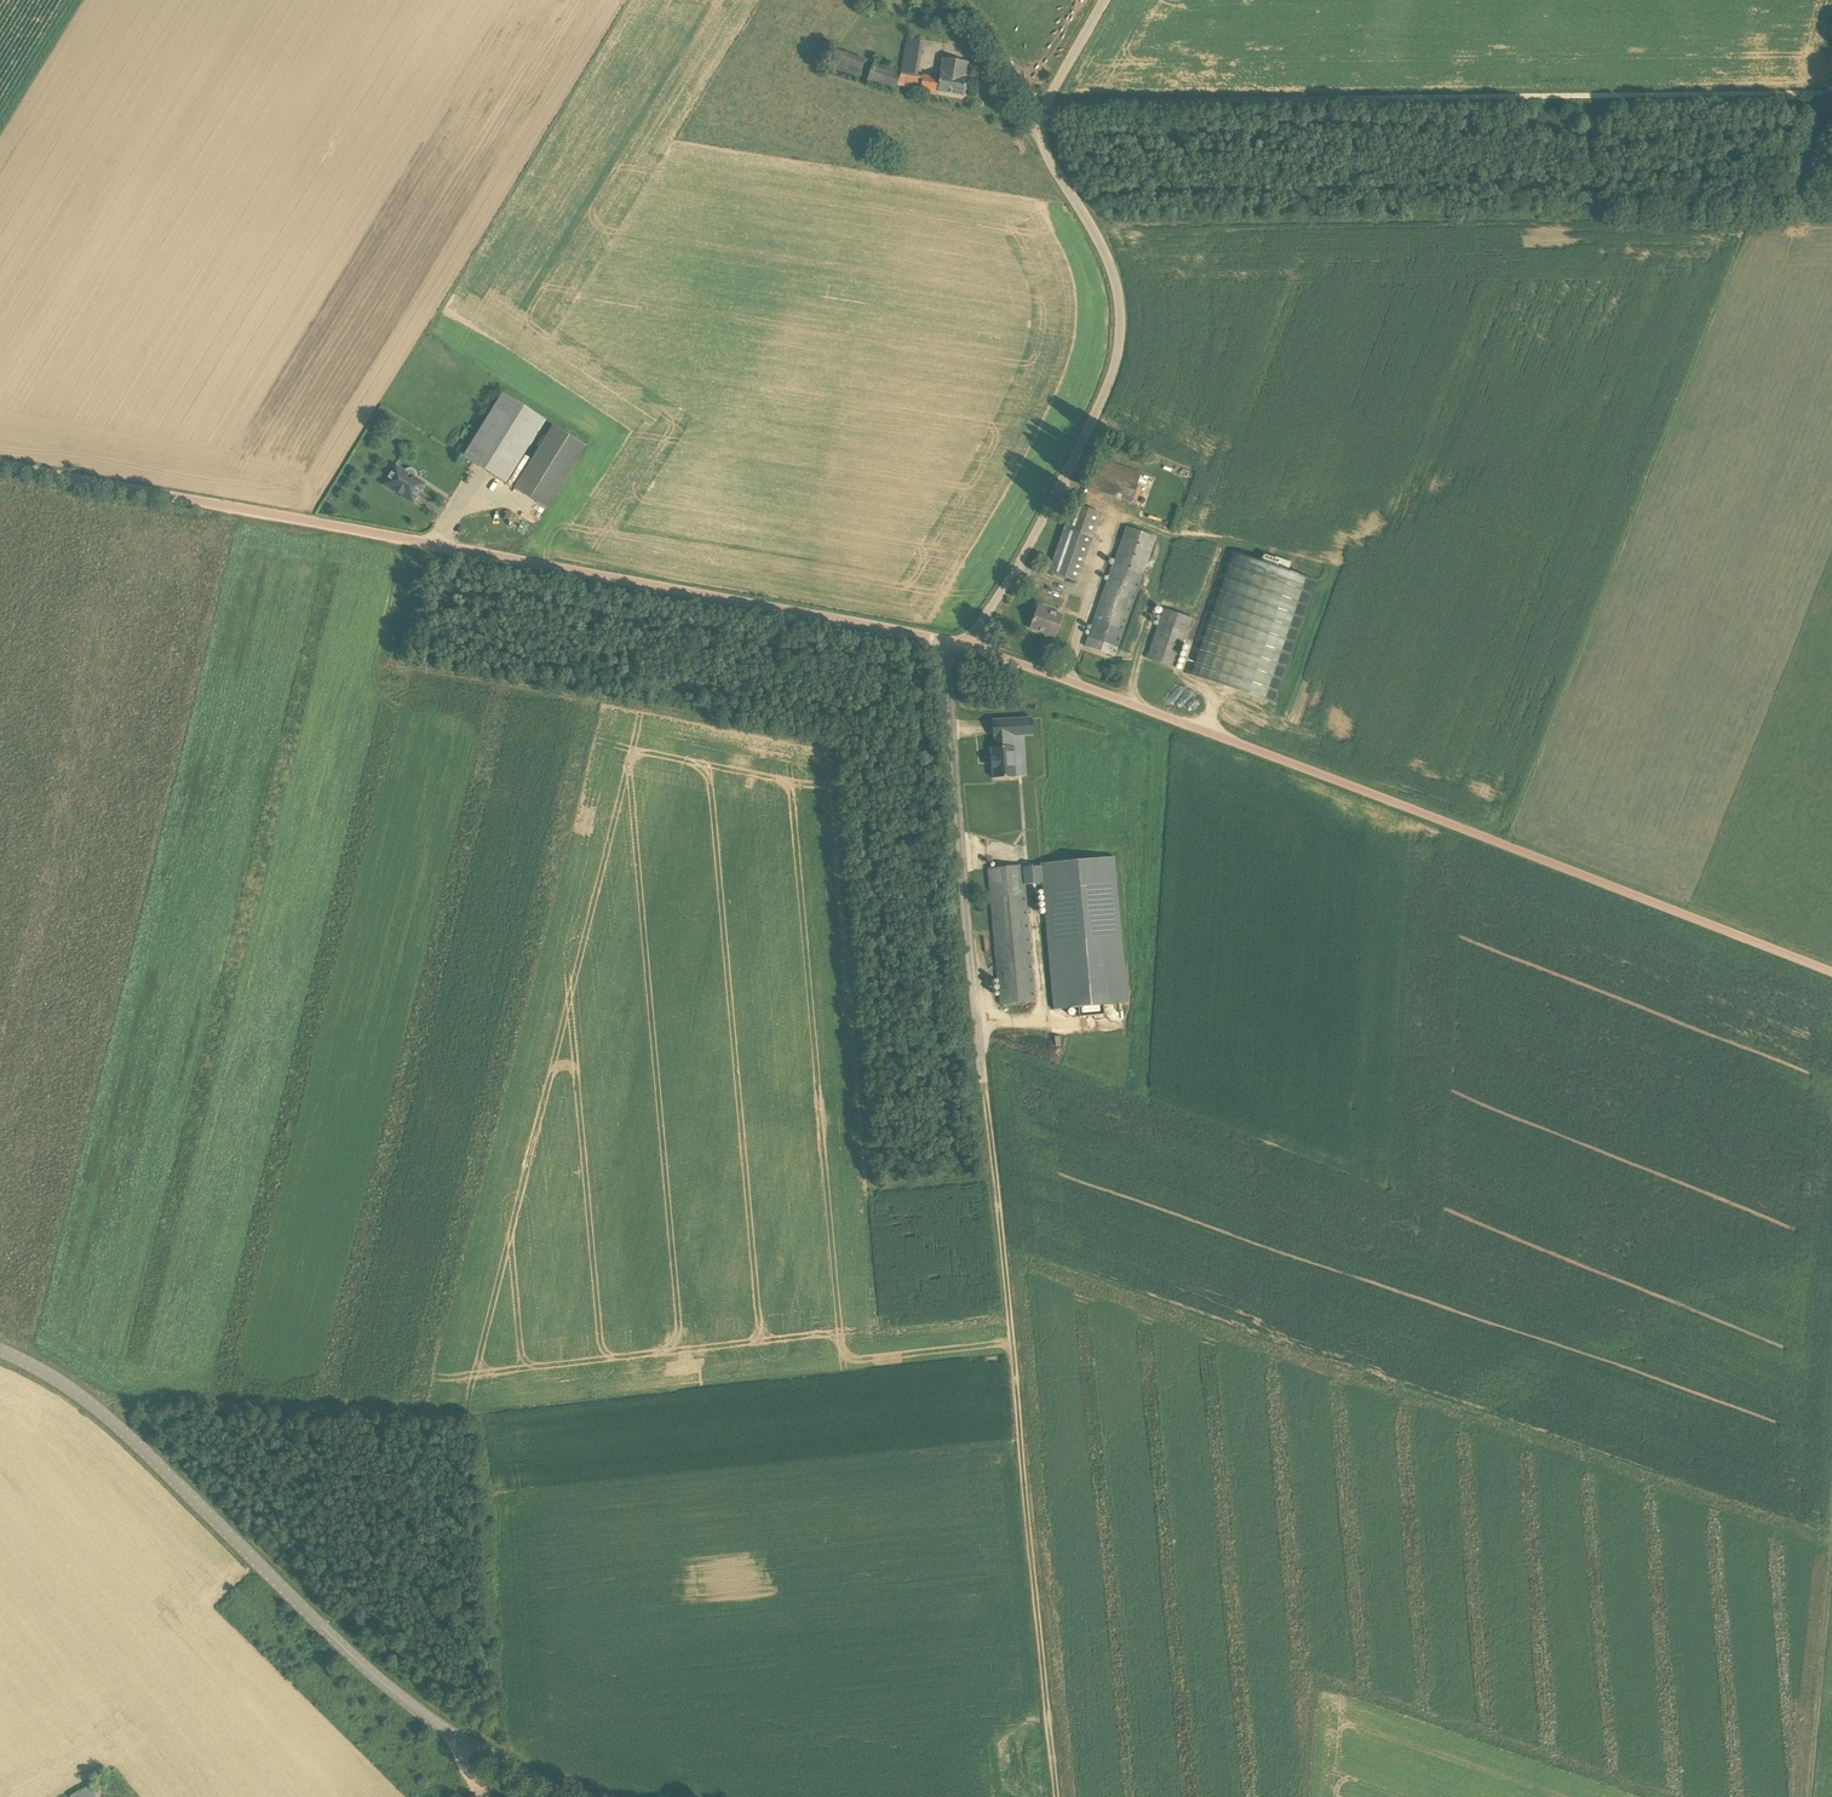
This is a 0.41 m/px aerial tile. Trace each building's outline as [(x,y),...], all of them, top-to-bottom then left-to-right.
[(907,37),(906,43),(919,46),(921,39),(907,37)] [(837,48),(829,68),(854,78),(862,58),(837,48)] [(939,79),(918,76),(913,75),(894,69),(873,61),(866,81),(895,91),(897,84),(963,96),(968,62),(943,58),(939,79)] [(545,420),(503,393),(463,457),(506,483),(545,420)] [(514,488),(546,508),(585,445),(553,426),(514,488)] [(1095,457),(1085,487),(1131,502),(1141,473),(1095,457)] [(405,470),(404,471),(396,466),(384,485),(412,503),(424,484),(416,478),(416,477),(417,476),(417,475),(417,474),(417,473),(416,473),(416,472),(416,471),(415,470),(414,469),(412,468),(411,468),(410,468),(408,468),(407,468),(406,469),(405,470)] [(1100,513),(1073,503),(1049,572),(1077,582),(1100,513)] [(1154,541),(1125,531),(1083,651),(1112,661),(1154,541)] [(1235,553),(1194,675),(1266,699),(1308,578),(1235,553)] [(1047,610),(1047,608),(1038,605),(1030,628),(1055,637),(1063,615),(1047,610)] [(1192,618),(1165,609),(1148,659),(1175,668),(1179,657),(1192,618)] [(1032,718),(992,720),(993,737),(995,737),(996,747),(991,747),(992,758),(991,758),(991,767),(993,767),(993,778),(1016,777),(1015,758),(1020,757),(1019,735),(1033,734),(1032,718)] [(1023,865),(988,868),(1001,1004),(1036,1001),(1025,884),(1043,883),(1054,1009),(1079,1007),(1079,1016),(1104,1014),(1103,1004),(1127,1002),(1115,857),(1041,863),(1041,866),(1023,867),(1023,865)] [(68,1793),(69,1796),(93,1796),(89,1785),(68,1793)]
